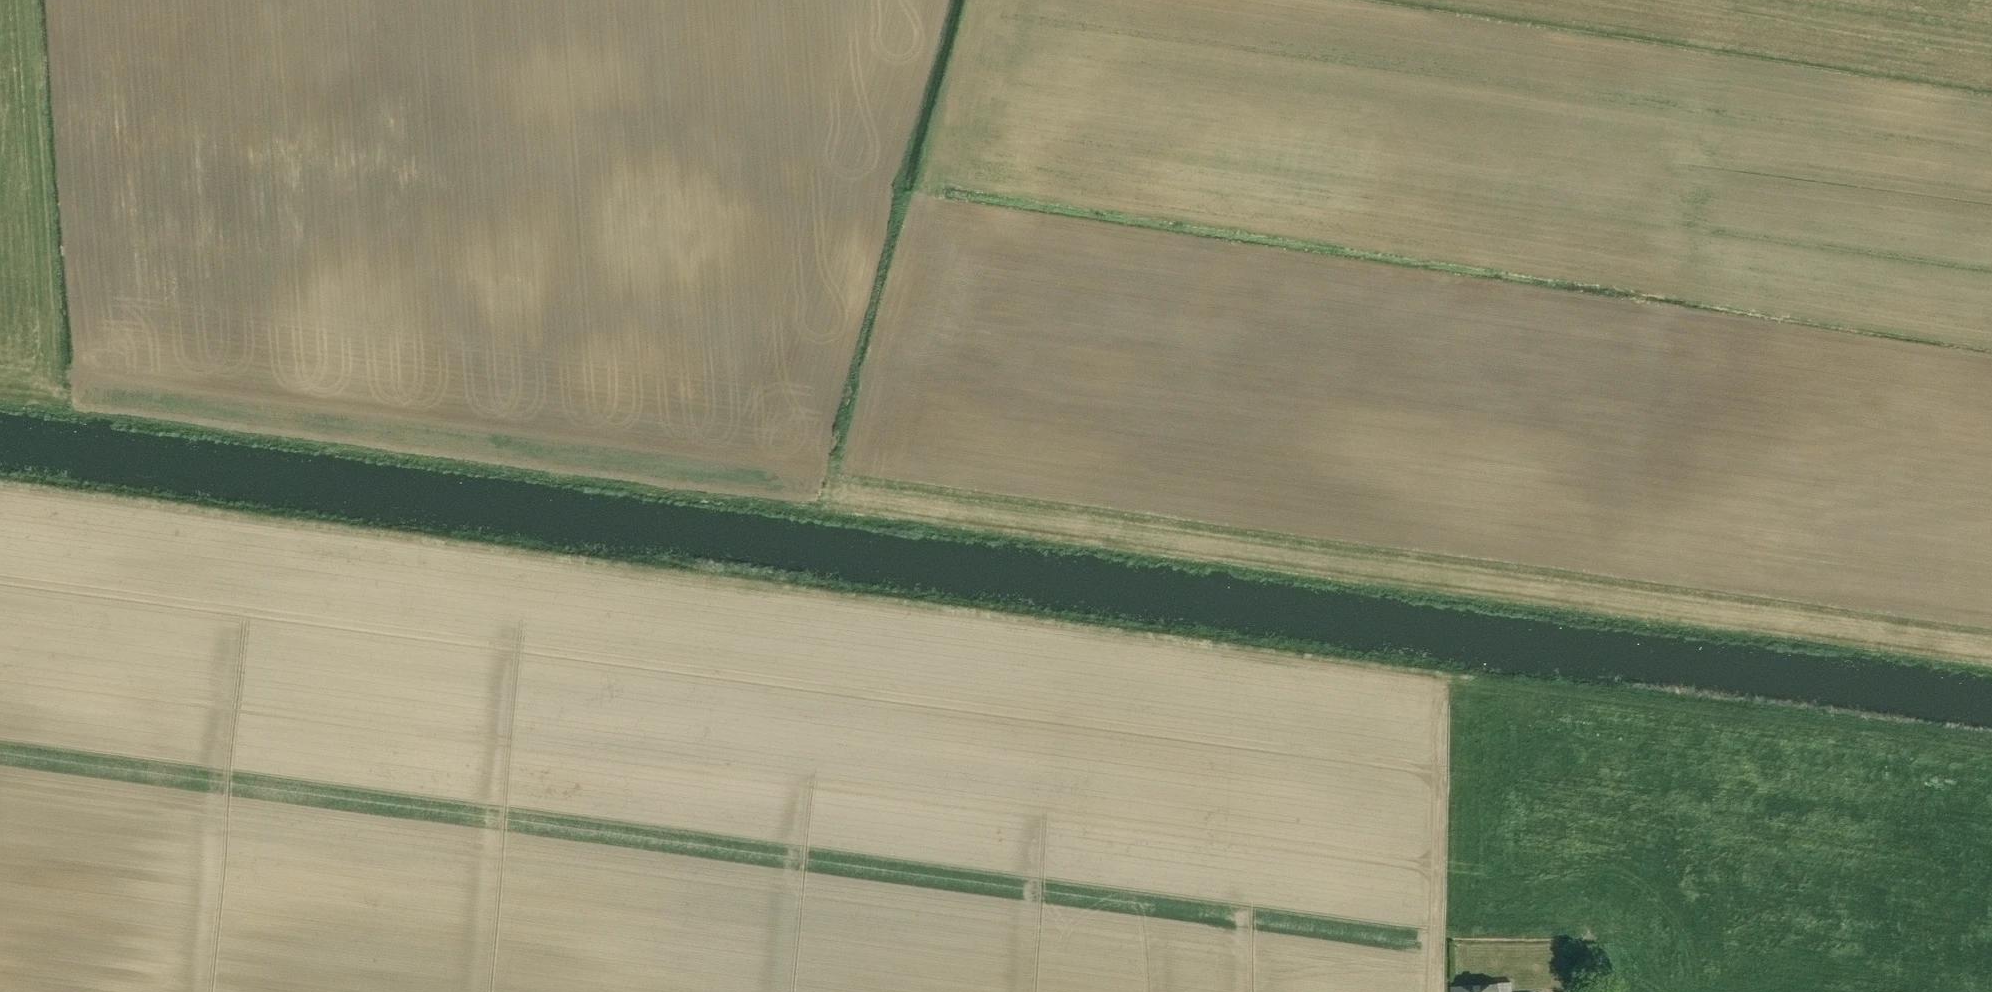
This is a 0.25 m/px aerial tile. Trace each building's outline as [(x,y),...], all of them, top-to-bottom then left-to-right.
[(1495,983),(1451,987),(1452,991),(1496,991),(1495,983)]
